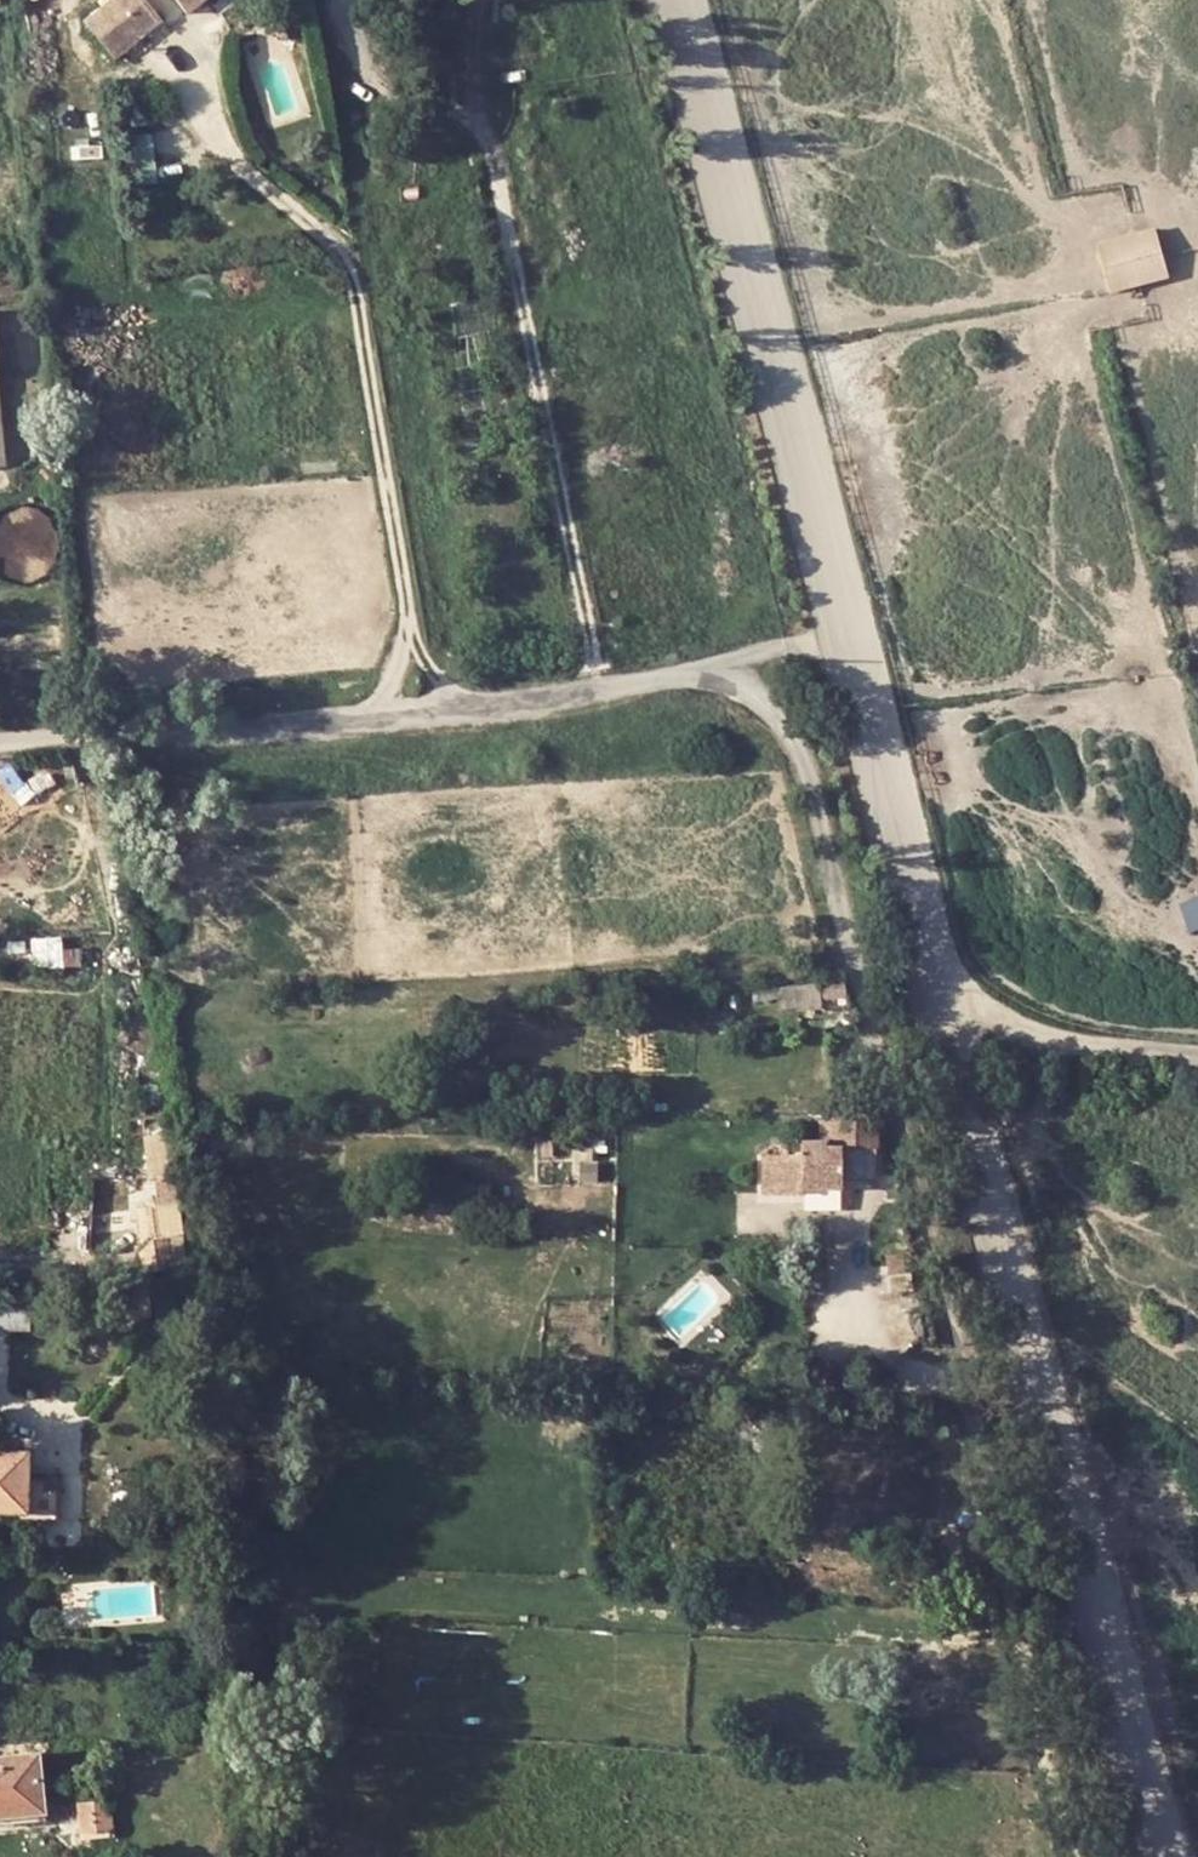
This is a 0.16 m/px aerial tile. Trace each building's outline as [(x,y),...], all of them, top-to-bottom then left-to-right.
[(144,32),(159,20),(143,0),(136,0),(124,9),(144,32)] [(186,11),(199,0),(177,0),(186,11)] [(144,32),(124,9),(93,34),(111,57),(144,32)] [(1104,238),(1115,290),(1175,277),(1164,226),(1104,238)] [(841,976),(822,977),(822,997),(841,996),(841,976)] [(821,985),(779,985),(778,1003),(821,1003),(821,985)] [(758,1158),(757,1195),(810,1195),(809,1185),(833,1185),(834,1145),(869,1146),(869,1121),(818,1121),(817,1142),(796,1143),(796,1159),(758,1158)] [(176,1175),(173,1132),(148,1134),(152,1177),(176,1175)] [(164,1239),(140,1241),(142,1265),(166,1262),(164,1239)] [(0,1289),(0,1326),(23,1326),(23,1289),(0,1289)] [(54,1485),(41,1484),(42,1470),(23,1470),(23,1447),(0,1447),(1,1441),(0,1441),(0,1507),(8,1507),(8,1516),(54,1516),(54,1485)] [(41,1484),(54,1485),(55,1471),(42,1470),(41,1484)] [(39,1803),(33,1752),(0,1755),(0,1807),(39,1803)] [(79,1801),(80,1826),(109,1824),(108,1800),(79,1801)] [(40,1815),(39,1803),(0,1807),(0,1821),(40,1815)]
